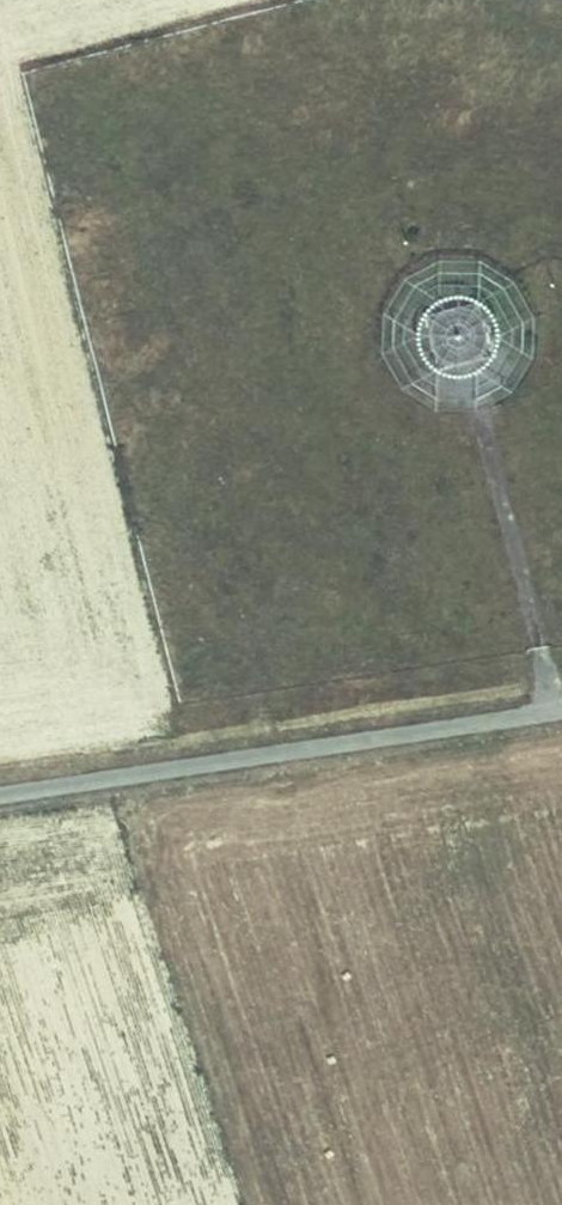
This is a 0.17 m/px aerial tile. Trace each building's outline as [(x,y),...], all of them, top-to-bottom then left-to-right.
[(477,301),(426,314),(438,364),(489,351),(477,301)]
